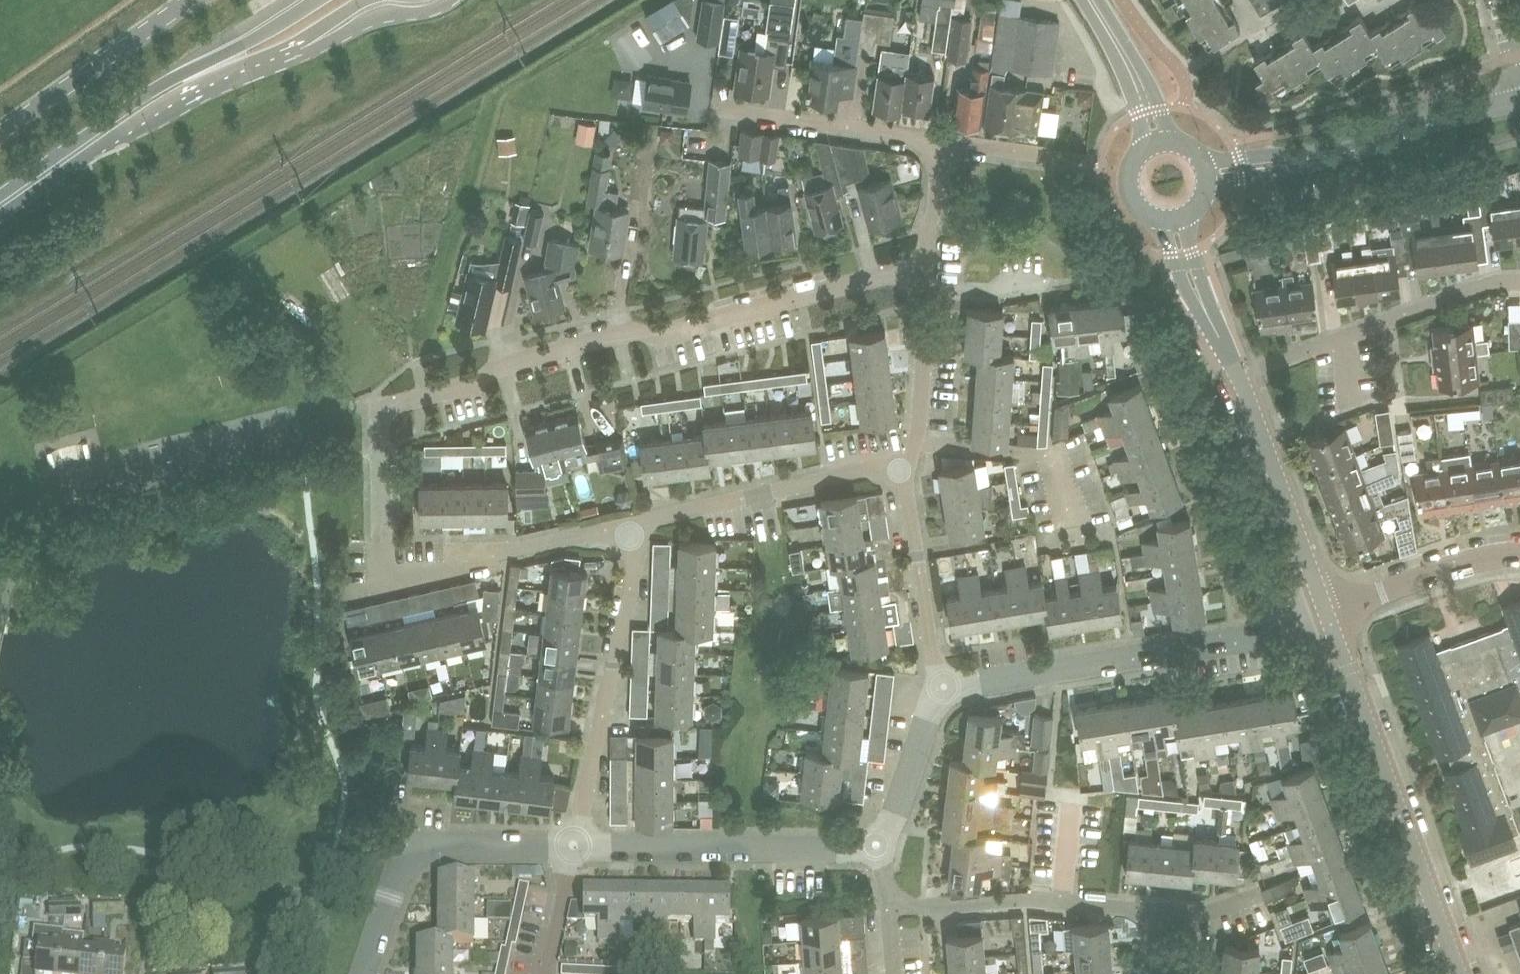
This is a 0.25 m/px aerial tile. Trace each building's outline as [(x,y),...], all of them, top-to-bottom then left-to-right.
[(653,9),(666,30),(687,18),(676,0),(668,0),(653,9)] [(687,18),(688,20),(691,0),(676,0),(687,18)] [(700,22),(720,25),(724,1),(718,0),(704,0),(700,22)] [(770,11),(793,15),(795,0),(771,0),(770,11)] [(940,5),(940,6),(938,6),(932,49),(946,51),(953,5),(955,5),(955,0),(922,0),(921,2),(940,5)] [(1226,3),(1225,0),(1180,0),(1194,23),(1226,3)] [(1282,0),(1253,0),(1261,13),(1282,0)] [(1414,48),(1445,28),(1435,11),(1427,16),(1417,1),(1394,15),(1414,48)] [(1241,26),(1226,3),(1194,23),(1208,46),(1241,26)] [(861,33),(860,35),(858,50),(875,52),(877,37),(890,39),(894,11),(864,7),(861,33)] [(786,61),(793,15),(770,11),(764,50),(742,47),(736,87),(742,87),(746,92),(756,94),(761,90),(768,91),(772,59),(786,61)] [(986,11),(986,32),(999,32),(999,11),(986,11)] [(1052,72),(1060,20),(1015,13),(1008,65),(1052,72)] [(1379,47),(1370,30),(1360,14),(1336,29),(1356,61),(1379,47)] [(973,18),(954,15),(949,55),(968,58),(973,18)] [(1414,48),(1394,15),(1370,30),(1379,47),(1389,63),(1414,48)] [(1278,43),(1298,76),(1322,61),(1313,44),(1302,28),(1278,43)] [(1356,61),(1336,29),(1313,44),(1322,61),(1331,77),(1356,61)] [(858,50),(860,35),(861,33),(837,30),(833,58),(813,55),(809,85),(806,84),(806,89),(808,90),(807,95),(837,99),(838,88),(852,90),(858,50)] [(641,34),(642,59),(655,59),(654,33),(641,34)] [(1298,76),(1278,43),(1254,59),(1263,74),(1256,78),(1267,96),(1298,76)] [(978,64),(974,63),(970,87),(958,86),(953,118),(981,122),(990,66),(989,66),(990,60),(979,58),(978,64)] [(874,106),(902,110),(907,70),(908,70),(909,65),(880,62),(874,106)] [(936,74),(908,70),(907,70),(902,110),(930,113),(931,107),(936,74)] [(1037,130),(1043,90),(1002,84),(1004,72),(993,70),(985,123),(1037,130)] [(691,81),(649,75),(644,104),(687,110),(691,81)] [(1045,104),(1042,121),(1055,123),(1058,107),(1045,104)] [(598,124),(581,122),(578,143),(595,145),(598,124)] [(738,153),(761,156),(764,131),(742,128),(738,153)] [(779,133),(764,131),(761,156),(776,158),(779,133)] [(842,181),(859,177),(851,144),(832,141),(842,181)] [(628,210),(615,208),(618,190),(605,188),(608,168),(606,168),(609,152),(595,150),(587,200),(588,200),(591,203),(595,204),(598,202),(602,202),(601,206),(596,205),(590,245),(622,250),(628,210)] [(816,227),(844,220),(836,193),(843,191),(833,153),(821,156),(828,182),(805,188),(816,227)] [(675,254),(703,257),(707,213),(725,215),(731,159),(711,158),(707,205),(680,203),(675,254)] [(870,225),(901,216),(891,177),(860,185),(870,225)] [(779,184),(780,193),(766,195),(766,202),(767,202),(772,240),(774,239),(775,245),(797,243),(790,183),(779,184)] [(1482,213),(1483,224),(1493,223),(1496,242),(1515,239),(1510,200),(1492,202),(1489,183),(1478,184),(1482,213)] [(767,202),(766,202),(755,203),(753,187),(740,189),(747,243),(772,240),(767,202)] [(1515,239),(1519,239),(1519,198),(1510,200),(1515,239)] [(1433,229),(1438,268),(1458,265),(1453,226),(1442,228),(1439,207),(1431,208),(1433,229)] [(544,213),(530,209),(524,239),(537,242),(544,213)] [(1475,241),(1485,240),(1483,224),(1482,213),(1464,216),(1465,224),(1453,226),(1458,265),(1478,262),(1475,241)] [(1403,230),(1403,234),(1406,254),(1416,253),(1418,270),(1438,268),(1433,229),(1421,231),(1420,219),(1402,221),(1403,230)] [(486,326),(489,315),(496,283),(511,286),(522,238),(506,234),(496,277),(468,270),(459,308),(457,319),(486,326)] [(1373,254),(1378,293),(1400,290),(1396,261),(1406,259),(1406,254),(1403,234),(1391,236),(1393,251),(1373,254)] [(575,265),(579,242),(549,238),(544,271),(524,275),(534,312),(565,304),(557,274),(564,272),(565,263),(575,265)] [(1353,257),(1358,296),(1378,293),(1373,254),(1372,245),(1363,246),(1364,255),(1353,257)] [(1333,259),(1338,299),(1358,296),(1353,257),(1352,248),(1343,249),(1344,258),(1333,259)] [(1285,283),(1290,324),(1318,320),(1313,279),(1295,282),(1294,273),(1283,274),(1285,283)] [(1290,324),(1285,283),(1255,287),(1261,327),(1290,324)] [(1122,298),(1098,301),(1102,333),(1101,333),(1103,351),(1105,351),(1108,376),(1116,375),(1112,332),(1126,330),(1122,298)] [(1079,354),(1090,352),(1088,335),(1101,333),(1102,333),(1098,301),(1074,304),(1079,354)] [(1077,354),(1079,354),(1074,304),(1049,306),(1053,339),(1060,338),(1061,353),(1059,359),(1061,379),(1059,380),(1060,392),(1081,390),(1077,354)] [(968,308),(967,329),(1001,332),(1003,310),(968,308)] [(1031,334),(1041,334),(1042,318),(1032,318),(1031,334)] [(1519,348),(1519,319),(1509,319),(1509,346),(1509,348),(1519,348)] [(1437,357),(1477,352),(1489,351),(1488,339),(1476,340),(1474,323),(1434,327),(1437,357)] [(1000,353),(1001,332),(967,329),(965,352),(978,353),(979,352),(1000,353)] [(854,356),(888,351),(886,330),(851,334),(854,356)] [(1029,356),(1039,357),(1041,334),(1031,334),(1029,356)] [(824,355),(822,338),(812,340),(814,356),(824,355)] [(856,378),(891,373),(888,351),(854,356),(856,378)] [(1014,354),(1000,353),(979,352),(978,353),(977,374),(1012,376),(1014,354)] [(1440,385),(1480,381),(1477,352),(1437,357),(1440,385)] [(826,376),(824,360),(815,361),(817,378),(826,376)] [(1042,379),(1052,380),(1053,364),(1044,363),(1042,379)] [(791,381),(808,379),(807,370),(790,372),(791,381)] [(770,384),(786,382),(785,372),(768,374),(770,384)] [(891,373),(856,378),(859,399),(894,395),(891,373)] [(976,396),(1011,398),(1012,376),(977,374),(976,396)] [(748,387),(765,384),(764,375),(747,377),(748,387)] [(727,389),(744,387),(742,377),(726,380),(727,389)] [(706,392),(722,390),(721,380),(704,382),(706,392)] [(829,398),(827,381),(817,382),(819,399),(829,398)] [(1086,429),(1101,423),(1149,406),(1140,383),(1109,394),(1115,408),(1082,420),(1086,429)] [(1041,400),(1050,401),(1052,385),(1042,384),(1041,400)] [(1481,388),(1482,402),(1514,399),(1512,386),(1481,388)] [(686,406),(702,403),(701,394),(684,396),(686,406)] [(862,421),(897,416),(894,395),(859,399),(862,421)] [(1009,420),(1011,398),(976,396),(974,417),(1009,420)] [(664,408),(681,406),(680,397),(663,399),(664,408)] [(641,402),(643,411),(659,409),(658,400),(641,402)] [(832,419),(830,402),(820,404),(822,420),(832,419)] [(1039,421),(1049,422),(1050,406),(1041,405),(1039,421)] [(1157,428),(1149,406),(1101,423),(1104,433),(1121,427),(1126,440),(1157,428)] [(1463,409),(1464,417),(1481,415),(1480,407),(1463,409)] [(790,411),(794,446),(816,444),(811,409),(790,411)] [(1376,411),(1379,434),(1381,444),(1395,442),(1390,409),(1376,411)] [(1464,417),(1463,409),(1448,410),(1449,427),(1464,426),(1464,417)] [(769,414),(773,449),(794,446),(790,411),(769,414)] [(585,455),(583,448),(587,447),(578,412),(549,420),(555,442),(559,441),(562,454),(563,454),(566,463),(583,459),(585,455)] [(747,417),(752,452),(773,449),(769,414),(747,417)] [(750,457),(750,452),(752,452),(747,417),(725,419),(730,454),(737,454),(738,458),(750,457)] [(1008,442),(1009,420),(974,417),(973,439),(1008,442)] [(708,457),(709,457),(730,454),(725,419),(703,422),(705,433),(708,457)] [(555,442),(549,420),(526,426),(535,459),(535,469),(517,469),(518,503),(548,502),(548,490),(545,490),(545,472),(567,466),(566,463),(563,454),(562,454),(559,441),(555,442)] [(1038,444),(1048,443),(1049,427),(1039,426),(1038,444)] [(1308,439),(1318,466),(1356,453),(1346,426),(1308,439)] [(1118,469),(1165,451),(1157,428),(1126,440),(1131,453),(1114,460),(1118,469)] [(1398,431),(1403,458),(1417,456),(1412,428),(1398,431)] [(684,436),(688,471),(711,468),(709,457),(708,457),(705,433),(684,436)] [(662,439),(666,474),(688,471),(684,436),(662,439)] [(600,471),(627,466),(622,437),(607,440),(610,456),(598,459),(600,471)] [(666,474),(662,439),(640,441),(645,476),(666,474)] [(469,453),(486,453),(486,443),(469,443),(469,453)] [(491,453),(507,453),(507,443),(490,443),(491,453)] [(426,444),(426,453),(443,453),(442,444),(426,444)] [(447,453),(464,453),(464,444),(447,444),(447,453)] [(1126,492),(1174,474),(1165,451),(1118,469),(1121,478),(1138,472),(1143,485),(1126,491),(1126,492)] [(1397,452),(1389,454),(1390,460),(1362,471),(1365,480),(1374,477),(1391,470),(1394,469),(1399,468),(1397,452)] [(1477,503),(1472,464),(1470,452),(1441,456),(1450,507),(1477,503)] [(1328,493),(1365,480),(1362,471),(1356,453),(1318,466),(1328,493)] [(1450,507),(1441,456),(1428,458),(1430,470),(1414,473),(1420,512),(1450,507)] [(1506,499),(1519,496),(1519,456),(1500,459),(1506,499)] [(1472,464),(1477,503),(1506,499),(1500,459),(1472,464)] [(1017,477),(1014,461),(1005,463),(1008,479),(1017,477)] [(944,490),(979,484),(975,462),(940,468),(944,490)] [(1391,470),(1374,477),(1379,489),(1396,483),(1391,470)] [(1151,508),(1182,496),(1174,474),(1126,492),(1130,501),(1147,495),(1151,508)] [(1374,477),(1365,480),(1328,493),(1337,520),(1375,506),(1370,492),(1379,489),(1374,477)] [(442,518),(442,482),(420,483),(421,518),(442,518)] [(442,482),(442,518),(464,518),(464,482),(442,482)] [(464,482),(464,518),(486,517),(486,482),(464,482)] [(486,482),(486,517),(508,517),(508,482),(486,482)] [(1021,498),(1018,482),(1008,484),(1011,500),(1021,498)] [(948,511),(982,506),(979,484),(944,490),(948,511)] [(884,501),(883,491),(866,494),(867,503),(884,501)] [(868,506),(867,503),(866,494),(821,500),(825,522),(860,517),(859,507),(868,506)] [(1401,526),(1412,522),(1408,494),(1393,500),(1393,499),(1375,506),(1337,520),(1347,547),(1385,533),(1379,517),(1396,511),(1401,526)] [(1028,503),(1012,506),(1014,515),(1030,513),(1028,503)] [(1121,521),(1137,516),(1134,505),(1118,510),(1121,521)] [(951,533),(986,527),(982,506),(948,511),(951,533)] [(871,525),(888,522),(886,513),(869,515),(871,525)] [(825,522),(828,543),(864,538),(860,517),(825,522)] [(1143,541),(1145,551),(1195,543),(1191,519),(1158,524),(1160,539),(1143,541)] [(874,536),(875,546),(891,544),(890,534),(874,536)] [(875,546),(874,536),(864,538),(828,543),(831,565),(840,564),(867,559),(865,551),(875,549),(875,546)] [(715,564),(716,543),(681,541),(680,563),(715,564)] [(1147,561),(1164,559),(1166,572),(1198,567),(1195,543),(1145,551),(1145,552),(1131,554),(1133,565),(1148,562),(1147,561)] [(1051,565),(1066,564),(1066,549),(1050,549),(1051,565)] [(653,561),(670,562),(670,553),(653,552),(653,561)] [(553,557),(549,588),(585,592),(587,571),(579,570),(581,556),(566,554),(553,557)] [(840,564),(843,584),(879,579),(878,573),(884,572),(886,570),(885,566),(903,563),(901,554),(867,559),(840,564)] [(509,579),(519,580),(521,564),(511,563),(509,579)] [(714,586),(715,564),(680,563),(679,585),(714,586)] [(1016,566),(1024,617),(1047,613),(1048,612),(1045,596),(1046,596),(1043,580),(1029,582),(1026,564),(1016,566)] [(995,588),(1001,621),(1024,617),(1016,566),(1006,568),(1009,585),(995,588)] [(1152,598),(1202,590),(1198,567),(1166,572),(1168,586),(1151,588),(1152,598)] [(1090,570),(1099,620),(1122,616),(1117,583),(1103,586),(1100,568),(1090,570)] [(1069,592),(1075,624),(1099,620),(1090,570),(1080,572),(1083,590),(1069,592)] [(968,574),(977,625),(1001,621),(995,588),(982,590),(979,572),(968,574)] [(670,583),(670,574),(652,573),(652,582),(670,583)] [(977,625),(968,574),(959,576),(962,594),(948,596),(953,629),(977,625)] [(1050,628),(1075,624),(1069,592),(1066,574),(1056,576),(1059,594),(1046,596),(1045,596),(1048,612),(1047,613),(1050,628)] [(904,575),(879,579),(843,584),(827,587),(831,608),(846,606),(882,600),(881,592),(890,591),(889,587),(906,585),(904,575)] [(466,644),(487,639),(482,616),(498,618),(500,588),(484,587),(483,605),(479,605),(479,604),(469,606),(467,597),(464,598),(460,582),(451,584),(457,609),(458,609),(466,644)] [(506,601),(516,602),(518,585),(508,584),(506,601)] [(678,606),(714,608),(714,586),(679,585),(678,606)] [(439,587),(430,589),(434,606),(443,604),(439,587)] [(549,588),(547,609),(582,614),(585,592),(549,588)] [(1173,619),(1206,614),(1202,590),(1152,598),(1154,609),(1172,607),(1173,619)] [(418,591),(409,594),(413,611),(422,608),(418,591)] [(652,603),(669,604),(669,595),(652,594),(652,603)] [(394,623),(402,659),(423,654),(415,618),(406,621),(404,611),(401,612),(397,596),(388,598),(394,623)] [(882,600),(846,606),(849,627),(885,622),(884,612),(909,608),(908,596),(882,600)] [(1504,605),(1510,623),(1436,650),(1429,632),(1397,644),(1438,755),(1449,750),(1455,768),(1444,772),(1464,826),(1460,828),(1472,860),(1517,843),(1513,833),(1519,830),(1519,829),(1483,729),(1519,715),(1519,599),(1504,605)] [(373,628),(381,664),(402,659),(394,623),(385,626),(383,616),(380,617),(376,601),(367,603),(370,619),(373,628)] [(345,608),(360,669),(381,664),(373,628),(370,619),(358,622),(355,606),(345,608)] [(504,622),(513,623),(515,607),(506,606),(504,622)] [(713,629),(714,608),(678,606),(677,627),(677,628),(696,629),(713,629)] [(741,614),(741,609),(721,608),(720,627),(753,627),(753,614),(741,614)] [(436,614),(444,649),(466,644),(458,609),(457,609),(436,614)] [(544,631),(580,635),(582,614),(547,609),(544,631)] [(415,618),(423,654),(444,649),(436,614),(415,618)] [(650,628),(659,628),(664,628),(664,627),(664,618),(651,617),(650,628)] [(913,630),(911,618),(894,620),(896,633),(913,630)] [(853,649),(888,644),(885,622),(849,627),(853,649)] [(501,644),(511,645),(513,628),(503,627),(501,644)] [(677,627),(664,627),(664,628),(659,628),(658,649),(695,650),(696,629),(677,628),(677,627)] [(544,631),(542,652),(577,656),(580,635),(544,631)] [(650,648),(651,639),(633,639),(633,648),(650,648)] [(498,665),(508,666),(510,650),(500,648),(498,665)] [(694,672),(695,650),(658,649),(657,671),(694,672)] [(542,652),(539,674),(575,678),(577,656),(542,652)] [(632,669),(649,669),(650,660),(632,660),(632,669)] [(833,665),(830,686),(866,691),(868,669),(833,665)] [(498,670),(496,686),(505,688),(507,671),(498,670)] [(894,681),(895,672),(877,670),(876,679),(894,681)] [(656,692),(693,694),(694,672),(657,671),(656,692)] [(539,674),(537,696),(572,700),(575,678),(539,674)] [(631,689),(648,690),(649,681),(631,680),(631,689)] [(863,712),(866,691),(830,686),(827,708),(863,712)] [(1295,690),(1271,694),(1276,725),(1275,726),(1277,743),(1288,742),(1285,724),(1300,721),(1303,739),(1323,735),(1314,710),(1299,713),(1295,690)] [(495,691),(491,723),(518,726),(519,711),(503,709),(505,692),(495,691)] [(692,716),(693,694),(656,692),(655,714),(692,716)] [(891,703),(892,694),(875,692),(874,701),(891,703)] [(1149,698),(1157,747),(1167,746),(1164,727),(1178,725),(1176,709),(1173,694),(1149,698)] [(1247,698),(1255,747),(1265,746),(1262,728),(1275,726),(1276,725),(1271,694),(1247,698)] [(570,721),(572,700),(537,696),(534,717),(570,721)] [(449,711),(451,698),(441,700),(440,710),(449,711)] [(1157,747),(1149,698),(1125,701),(1132,740),(1133,746),(1144,744),(1146,756),(1158,754),(1157,747)] [(1223,701),(1229,733),(1241,731),(1244,749),(1255,747),(1247,698),(1223,701)] [(648,702),(630,701),(630,710),(647,711),(648,702)] [(1132,740),(1125,701),(1102,705),(1110,755),(1120,753),(1118,743),(1132,740)] [(1199,705),(1207,755),(1217,753),(1214,735),(1229,733),(1223,701),(1199,705)] [(405,708),(404,719),(416,720),(416,708),(417,704),(405,708)] [(1110,755),(1102,705),(1077,709),(1083,741),(1097,739),(1100,756),(1110,755)] [(1176,709),(1178,725),(1180,741),(1195,739),(1197,756),(1207,755),(1199,705),(1176,709)] [(863,712),(827,708),(825,730),(861,734),(863,712)] [(889,723),(890,714),(873,712),(871,721),(889,723)] [(1026,731),(1001,728),(1002,717),(969,713),(966,737),(1016,743),(1024,744),(1026,731)] [(1050,746),(1054,716),(1035,714),(1031,744),(1050,746)] [(637,723),(637,733),(637,743),(629,743),(629,734),(612,734),(611,755),(637,755),(673,756),(673,724),(637,723)] [(408,775),(432,778),(438,727),(428,726),(426,744),(412,743),(408,775)] [(448,728),(438,727),(432,778),(432,782),(445,784),(446,779),(456,780),(457,781),(459,764),(461,748),(446,746),(448,728)] [(858,756),(858,755),(861,734),(825,730),(822,751),(843,753),(843,754),(852,755),(858,756)] [(886,744),(887,735),(870,733),(869,742),(886,744)] [(534,734),(532,754),(542,755),(544,735),(534,734)] [(1015,753),(1016,743),(966,737),(963,760),(984,763),(984,764),(996,765),(998,751),(1015,753)] [(454,796),(478,799),(484,748),(475,747),(473,766),(459,764),(457,781),(456,780),(454,796)] [(1048,771),(1050,749),(1036,747),(1033,769),(1048,771)] [(502,802),(506,769),(493,768),(495,750),(484,748),(478,799),(502,802)] [(804,771),(840,775),(843,754),(843,753),(822,751),(807,749),(804,771)] [(502,802),(526,805),(532,754),(522,753),(520,771),(506,769),(502,802)] [(550,808),(554,774),(540,773),(542,755),(532,754),(526,805),(550,808)] [(673,777),(673,756),(637,755),(637,777),(673,777)] [(858,756),(852,755),(851,764),(868,766),(869,756),(858,755),(858,756)] [(982,777),(984,764),(984,763),(963,760),(951,758),(948,783),(981,787),(981,788),(1006,791),(1007,780),(982,777)] [(1275,806),(1323,789),(1314,766),(1283,777),(1288,791),(1272,797),(1275,806)] [(611,776),(629,776),(629,767),(611,767),(611,776)] [(1022,768),(1021,780),(1020,792),(1045,795),(1048,771),(1022,768)] [(838,797),(840,775),(804,771),(802,793),(838,797)] [(865,787),(866,778),(849,776),(848,785),(865,787)] [(673,777),(637,777),(637,799),(673,799),(673,777)] [(979,801),(981,788),(981,787),(948,783),(945,807),(1013,815),(1014,805),(979,801)] [(611,797),(629,797),(629,788),(611,788),(611,797)] [(1323,789),(1275,806),(1279,815),(1296,809),(1300,822),(1331,811),(1323,789)] [(1220,805),(1221,796),(1205,794),(1204,804),(1220,805)] [(1155,806),(1155,797),(1139,795),(1138,805),(1155,806)] [(1221,796),(1220,805),(1242,808),(1243,798),(1221,796)] [(1155,797),(1155,806),(1176,808),(1177,799),(1155,797)] [(673,821),(673,799),(637,799),(637,821),(673,821)] [(1177,799),(1176,808),(1198,811),(1199,801),(1177,799)] [(942,832),(954,833),(954,832),(975,835),(975,834),(977,821),(1012,825),(1013,815),(945,807),(942,832)] [(611,809),(611,818),(629,818),(629,809),(611,809)] [(1331,811),(1300,822),(1305,835),(1288,842),(1291,851),(1339,834),(1331,811)] [(954,832),(954,833),(951,856),(1002,862),(1003,852),(985,850),(987,835),(975,834),(975,835),(954,832)] [(1339,834),(1291,851),(1295,861),(1312,855),(1317,868),(1348,856),(1339,834)] [(1192,871),(1213,874),(1217,839),(1195,836),(1194,845),(1192,871)] [(1126,873),(1148,875),(1151,840),(1129,838),(1126,873)] [(1239,841),(1217,839),(1213,874),(1235,876),(1239,841)] [(1173,843),(1151,840),(1148,875),(1169,877),(1173,843)] [(1191,879),(1192,871),(1194,845),(1173,843),(1169,877),(1191,879)] [(1000,872),(1002,862),(951,856),(948,880),(952,880),(950,895),(980,893),(983,870),(1000,872)] [(1348,856),(1317,868),(1322,881),(1304,887),(1308,896),(1356,879),(1348,856)] [(439,877),(439,899),(474,899),(474,877),(439,877)] [(1334,913),(1364,902),(1356,879),(1308,896),(1311,906),(1328,899),(1334,913)] [(525,902),(529,886),(519,884),(516,900),(525,902)] [(599,939),(609,939),(609,889),(585,889),(584,921),(599,921),(599,939)] [(633,889),(609,889),(609,939),(619,939),(619,921),(633,922),(633,889)] [(646,940),(657,940),(657,890),(633,889),(633,922),(646,922),(646,940)] [(681,890),(657,890),(657,940),(667,940),(667,922),(681,922),(681,890)] [(706,890),(681,890),(681,922),(695,922),(695,940),(705,940),(706,890)] [(730,890),(706,890),(705,940),(715,940),(715,922),(729,922),(730,890)] [(439,899),(439,921),(474,921),(474,899),(439,899)] [(43,905),(26,901),(24,914),(41,918),(43,905)] [(496,902),(497,916),(512,916),(511,901),(496,902)] [(65,917),(64,904),(49,905),(49,918),(65,918),(65,917)] [(65,917),(65,918),(82,918),(82,904),(64,904),(65,917)] [(108,915),(108,904),(93,905),(93,916),(108,916),(108,915)] [(108,915),(108,916),(125,916),(125,904),(108,904),(108,915)] [(521,924),(524,907),(515,905),(511,922),(521,924)] [(840,935),(848,934),(866,933),(864,911),(802,916),(804,938),(840,935)] [(1309,914),(1281,924),(1286,938),(1314,928),(1309,914)] [(475,937),(490,937),(490,916),(474,916),(475,937)] [(453,942),(453,943),(473,943),(474,921),(439,921),(439,941),(439,942),(453,942)] [(1332,961),(1379,943),(1371,921),(1340,932),(1345,945),(1328,951),(1332,961)] [(1509,925),(1519,955),(1519,921),(1509,925)] [(1073,925),(1075,947),(1110,944),(1108,922),(1073,925)] [(508,934),(506,944),(516,946),(520,929),(510,927),(508,934)] [(1031,928),(1033,945),(1042,944),(1040,927),(1031,928)] [(25,943),(23,961),(37,962),(35,973),(58,973),(63,933),(63,930),(39,928),(33,932),(32,943),(25,943)] [(58,973),(79,973),(82,948),(83,935),(63,933),(58,973)] [(866,933),(848,934),(849,944),(866,942),(866,933)] [(949,957),(984,955),(982,933),(947,936),(949,957)] [(1016,935),(1017,951),(1027,951),(1025,934),(1016,935)] [(842,957),(840,935),(804,938),(805,960),(842,957)] [(524,936),(524,949),(539,949),(539,937),(524,936)] [(453,964),(453,943),(453,942),(439,942),(439,941),(417,941),(417,963),(453,964)] [(1388,966),(1379,943),(1332,961),(1335,970),(1352,964),(1355,973),(1365,973),(1388,966)] [(105,945),(95,944),(94,950),(82,948),(79,973),(101,973),(105,945)] [(1077,969),(1112,966),(1110,944),(1075,947),(1077,969)] [(1223,966),(1258,969),(1260,948),(1225,944),(1223,966)] [(105,945),(101,973),(123,973),(125,953),(113,952),(114,946),(105,945)] [(498,965),(508,967),(511,950),(502,948),(498,965)] [(1033,950),(1034,966),(1044,965),(1042,949),(1033,950)] [(850,956),(851,965),(868,964),(867,954),(850,956)] [(949,957),(951,973),(986,973),(984,955),(949,957)] [(1291,973),(1293,956),(1283,955),(1281,972),(1291,973)] [(1018,956),(1019,973),(1029,972),(1027,956),(1018,956)] [(807,973),(843,973),(842,957),(805,960),(807,973)] [(804,962),(779,961),(778,973),(804,973),(804,962)] [(417,963),(417,973),(453,973),(453,964),(417,963)] [(265,965),(251,966),(252,973),(266,973),(265,965)] [(1112,966),(1077,969),(1077,973),(1112,973),(1112,966)] [(1258,969),(1223,966),(1222,973),(1258,973),(1258,969)] [(1388,966),(1365,973),(1391,973),(1388,966)]
